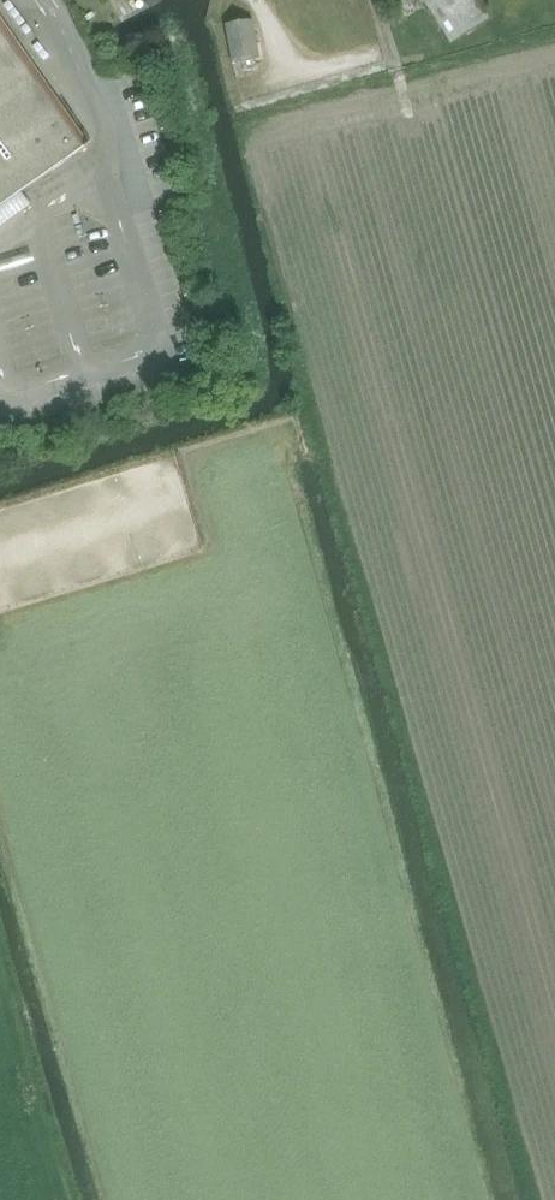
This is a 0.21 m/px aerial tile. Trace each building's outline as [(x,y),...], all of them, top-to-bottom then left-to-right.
[(399,8),(412,0),(394,0),(399,8)] [(452,41),(491,16),(481,0),(423,0),(450,42),(452,41)] [(232,63),(259,58),(252,19),(226,23),(232,63)] [(33,204),(23,190),(89,144),(88,143),(80,149),(0,34),(0,227),(33,204)]
